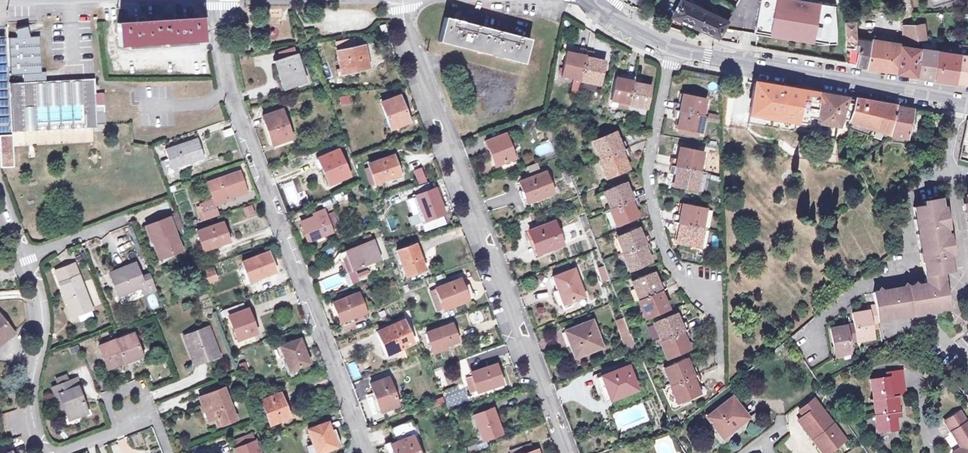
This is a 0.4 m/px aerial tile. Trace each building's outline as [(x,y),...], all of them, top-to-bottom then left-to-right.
[(645,10),(657,0),(637,0),(645,10)] [(674,16),(702,28),(712,32),(721,37),(725,29),(730,22),(682,0),(674,16)] [(755,34),(759,35),(820,46),(838,45),(838,31),(836,5),(810,0),(761,0),(755,34)] [(907,13),(913,12),(911,0),(905,0),(907,13)] [(117,44),(203,40),(202,18),(181,19),(173,19),(145,21),(137,21),(116,22),(117,44)] [(855,63),(867,66),(870,41),(854,38),(855,22),(843,20),(844,46),(855,48),(855,63)] [(437,45),(522,64),(528,40),(525,39),(514,37),(466,26),(464,26),(443,21),(437,45)] [(97,123),(105,122),(104,91),(96,92),(96,77),(52,78),(47,79),(47,70),(43,70),(42,34),(30,34),(29,32),(29,29),(28,26),(27,22),(19,24),(19,34),(11,35),(13,71),(26,71),(26,80),(13,80),(15,128),(28,128),(39,127),(40,127),(51,127),(53,127),(63,127),(65,126),(75,126),(77,126),(87,126),(97,125),(97,123)] [(917,32),(916,25),(915,24),(904,26),(905,34),(917,32)] [(916,25),(917,32),(919,42),(920,49),(923,49),(928,50),(924,29),(916,25)] [(939,78),(957,81),(962,54),(965,55),(966,47),(958,46),(958,44),(955,29),(948,30),(950,37),(946,37),(944,52),(941,52),(936,78),(939,78)] [(919,42),(917,32),(905,34),(906,43),(919,42)] [(902,46),(870,41),(867,66),(886,69),(889,69),(899,71),(902,46)] [(355,49),(353,42),(337,45),(339,52),(336,53),(340,72),(367,66),(363,47),(355,49)] [(916,72),(920,49),(902,46),(899,71),(911,74),(915,74),(916,72)] [(278,54),(280,61),(295,56),(292,48),(278,54)] [(936,78),(941,52),(928,50),(923,49),(919,71),(922,71),(922,75),(924,76),(936,78)] [(591,60),(592,55),(584,53),(585,51),(577,50),(576,55),(565,53),(559,76),(578,80),(578,82),(596,86),(601,63),(591,60)] [(965,55),(962,54),(957,81),(960,82),(967,83),(967,55),(965,55)] [(275,63),(284,89),(305,81),(296,55),(295,56),(280,61),(275,63)] [(625,104),(641,107),(647,84),(638,82),(639,77),(631,76),(632,74),(625,72),(624,77),(614,75),(608,97),(625,102),(625,104)] [(848,120),(850,111),(853,99),(842,98),(807,91),(764,84),(754,82),(749,112),(806,123),(807,116),(816,118),(815,122),(837,125),(839,117),(848,120)] [(378,101),(388,126),(406,119),(396,94),(378,101)] [(682,96),(680,105),(675,104),(673,111),(675,111),(673,119),(678,120),(676,130),(699,135),(703,118),(700,118),(705,101),(682,96)] [(848,121),(888,134),(894,106),(876,103),(853,99),(850,111),(848,120),(848,121)] [(263,112),(273,140),(293,133),(282,105),(263,112)] [(901,108),(894,106),(888,134),(888,137),(893,138),(893,135),(905,138),(911,109),(901,108)] [(806,123),(815,124),(815,122),(816,118),(807,116),(806,123)] [(960,143),(967,145),(967,121),(965,121),(960,143)] [(232,126),(223,129),(226,135),(235,132),(232,126)] [(15,131),(2,132),(4,165),(17,164),(16,143),(15,131)] [(484,143),(487,152),(490,151),(496,167),(518,158),(515,151),(512,153),(504,135),(484,143)] [(199,137),(190,139),(191,143),(174,149),(173,146),(167,148),(170,155),(163,158),(167,170),(175,167),(174,164),(191,158),(192,160),(205,155),(199,137)] [(595,146),(602,163),(600,164),(607,182),(629,173),(625,163),(631,161),(628,153),(630,152),(627,146),(622,148),(618,137),(595,146)] [(190,139),(173,146),(174,149),(191,143),(190,139)] [(319,156),(330,182),(348,175),(337,149),(319,156)] [(679,149),(676,159),(671,158),(669,165),(671,166),(669,174),(674,175),(671,186),(694,192),(699,173),(697,173),(702,154),(679,149)] [(365,162),(372,181),(397,172),(391,153),(365,162)] [(229,171),(230,174),(212,181),(211,179),(206,180),(213,197),(230,190),(231,191),(231,192),(245,186),(238,168),(229,171)] [(521,183),(529,203),(552,195),(545,175),(521,183)] [(418,209),(421,218),(440,211),(434,195),(438,194),(434,185),(430,186),(403,197),(409,213),(418,209)] [(605,194),(612,211),(610,212),(617,227),(639,219),(635,210),(639,208),(636,201),(639,200),(635,193),(631,195),(627,186),(605,194)] [(213,199),(215,202),(232,195),(231,192),(231,191),(230,190),(213,197),(213,199)] [(944,241),(941,219),(937,220),(937,215),(940,214),(937,198),(920,200),(921,205),(911,206),(921,274),(940,271),(949,269),(945,247),(941,247),(940,241),(944,241)] [(213,199),(199,204),(204,217),(218,212),(215,202),(213,199)] [(682,204),(679,216),(674,215),(672,222),(674,222),(672,230),(677,232),(675,242),(697,248),(702,230),(700,229),(705,210),(682,204)] [(251,205),(243,208),(246,216),(255,213),(251,205)] [(314,210),(317,218),(302,223),(308,239),(317,236),(315,233),(323,229),(324,232),(332,229),(323,206),(314,210)] [(146,222),(152,238),(154,237),(160,252),(172,247),(173,250),(182,247),(169,214),(146,222)] [(198,231),(204,250),(229,241),(222,222),(198,231)] [(526,232),(529,241),(532,240),(537,253),(560,245),(551,222),(526,232)] [(618,239),(624,254),(622,255),(628,271),(650,262),(646,253),(651,252),(648,244),(650,244),(647,238),(643,240),(639,230),(618,239)] [(356,248),(356,246),(343,251),(351,270),(379,259),(372,242),(356,248)] [(397,249),(406,274),(425,267),(416,242),(397,249)] [(242,261),(249,279),(275,269),(268,251),(242,261)] [(156,287),(150,273),(141,276),(135,261),(109,271),(118,293),(141,284),(144,291),(156,287)] [(55,270),(60,281),(79,274),(75,262),(55,270)] [(603,266),(597,268),(601,281),(607,280),(603,266)] [(202,271),(207,282),(216,278),(213,268),(202,271)] [(550,277),(554,289),(552,290),(549,293),(547,296),(547,300),(548,303),(550,306),(552,307),(554,307),(556,312),(571,306),(569,302),(582,298),(572,269),(550,277)] [(940,272),(940,271),(921,274),(922,275),(922,277),(931,275),(932,281),(935,280),(936,287),(942,286),(941,282),(940,272)] [(632,281),(639,298),(636,299),(644,317),(666,308),(662,298),(666,296),(663,288),(664,288),(662,282),(658,284),(654,273),(632,281)] [(60,281),(73,316),(92,308),(79,274),(60,281)] [(923,282),(899,286),(899,289),(892,290),(891,287),(870,291),(872,304),(864,306),(865,309),(857,310),(858,314),(850,316),(851,323),(844,324),(845,328),(836,329),(835,326),(827,327),(831,354),(840,353),(839,348),(847,347),(846,344),(854,342),(854,339),(853,335),(860,334),(861,338),(869,337),(867,322),(875,320),(874,317),(877,317),(924,310),(924,307),(933,305),(933,308),(944,306),(945,306),(942,286),(936,287),(935,280),(932,281),(931,275),(922,277),(923,282)] [(433,289),(442,310),(466,301),(457,279),(433,289)] [(335,301),(342,319),(367,310),(360,291),(335,301)] [(230,315),(236,313),(233,304),(222,308),(225,316),(230,315)] [(236,313),(230,315),(239,339),(256,332),(250,316),(252,315),(249,308),(236,313)] [(15,331),(0,313),(0,344),(15,331)] [(654,323),(661,340),(659,341),(666,359),(688,350),(685,341),(690,339),(687,331),(688,330),(685,322),(681,324),(677,314),(654,323)] [(626,319),(617,323),(624,339),(632,336),(629,328),(626,319)] [(379,330),(388,352),(412,342),(403,320),(379,330)] [(428,330),(435,349),(448,345),(447,342),(459,338),(453,321),(428,330)] [(590,322),(566,330),(571,344),(569,345),(573,357),(599,347),(590,322)] [(189,332),(194,346),(190,347),(195,362),(220,352),(209,324),(189,332)] [(125,356),(141,350),(134,331),(100,344),(109,367),(126,360),(125,356)] [(632,336),(624,339),(629,350),(637,347),(632,336)] [(280,345),(289,368),(306,361),(301,348),(305,347),(301,337),(280,345)] [(143,353),(141,350),(125,356),(126,360),(143,353)] [(663,368),(670,385),(668,386),(675,404),(700,394),(696,383),(701,381),(698,374),(696,374),(693,367),(689,368),(685,359),(663,368)] [(470,371),(471,375),(465,377),(470,389),(476,387),(476,389),(501,379),(494,362),(470,371)] [(628,366),(600,377),(602,383),(597,384),(604,401),(637,389),(628,366)] [(886,370),(886,374),(888,374),(891,394),(895,393),(905,392),(902,368),(886,370)] [(370,381),(380,409),(399,402),(389,374),(370,381)] [(886,374),(870,376),(873,396),(891,394),(888,374),(886,374)] [(54,378),(56,384),(67,380),(66,375),(54,378)] [(83,384),(80,376),(53,387),(57,395),(61,393),(71,419),(91,411),(81,385),(83,384)] [(246,384),(250,395),(258,392),(254,382),(246,384)] [(201,397),(210,420),(219,417),(222,425),(237,419),(234,410),(232,410),(230,404),(232,403),(226,388),(201,397)] [(260,397),(258,392),(250,395),(252,400),(260,397)] [(263,398),(272,424),(290,418),(284,402),(287,401),(283,392),(263,398)] [(891,394),(873,396),(877,430),(896,428),(894,410),(897,410),(895,393),(891,394)] [(706,417),(722,436),(747,416),(731,396),(706,417)] [(800,410),(804,415),(819,404),(814,399),(800,410)] [(804,415),(801,418),(816,438),(814,439),(819,446),(823,443),(830,452),(846,440),(819,404),(804,415)] [(473,413),(483,439),(502,432),(492,406),(473,413)] [(960,409),(944,419),(957,440),(959,439),(960,441),(958,442),(960,446),(963,450),(959,452),(967,452),(967,423),(960,409)] [(219,417),(210,420),(213,429),(222,425),(219,417)] [(398,440),(388,444),(391,452),(425,452),(412,418),(392,427),(398,440)] [(801,418),(799,420),(814,439),(816,438),(801,418)] [(316,442),(320,452),(343,443),(337,426),(333,428),(330,420),(310,428),(316,442)] [(239,452),(261,452),(254,434),(235,442),(239,452)] [(819,446),(824,452),(829,452),(830,452),(823,443),(819,446)] [(522,452),(532,449),(530,444),(509,451),(510,452),(523,452),(522,452)]
